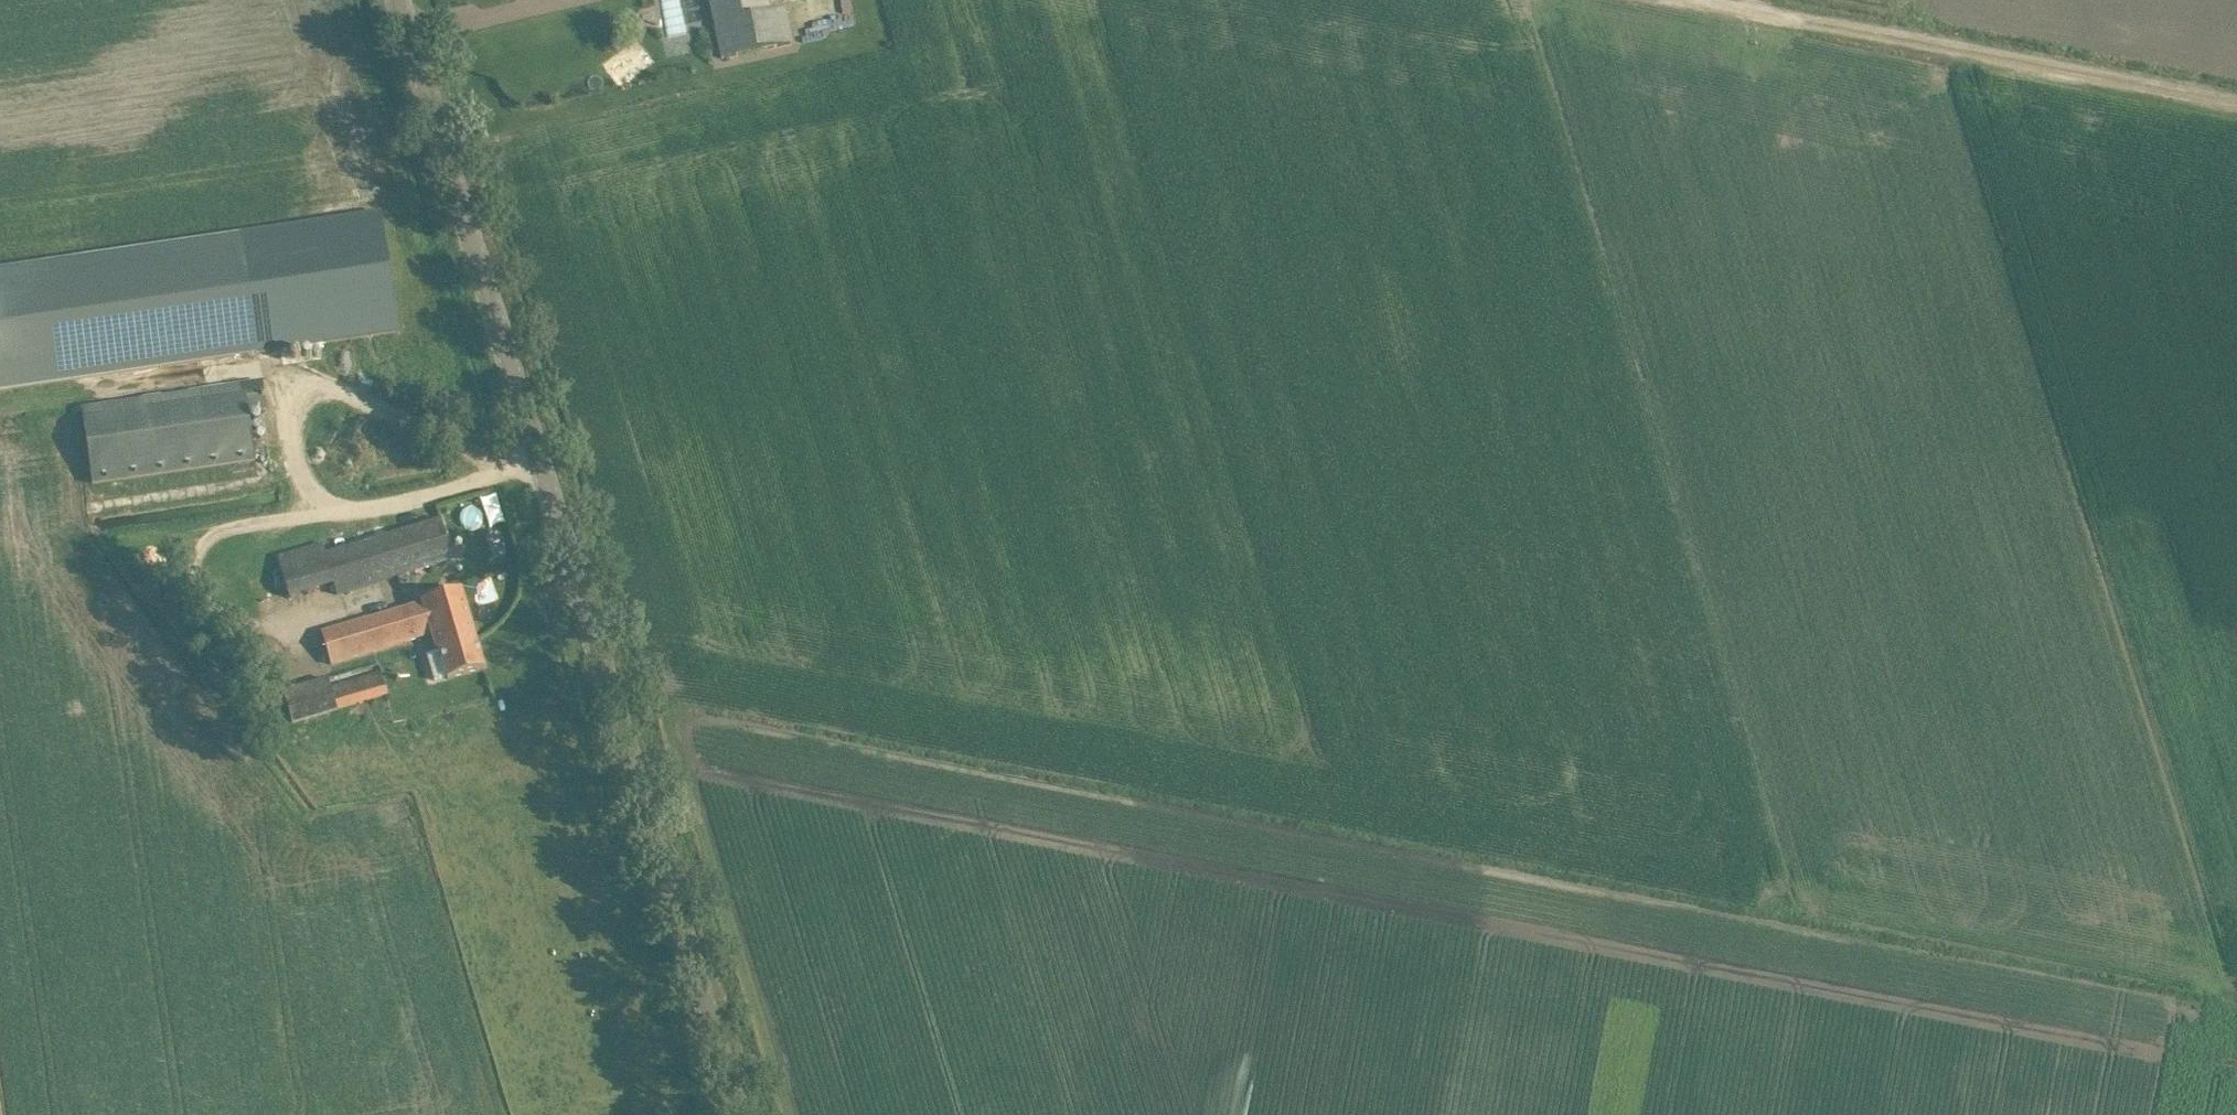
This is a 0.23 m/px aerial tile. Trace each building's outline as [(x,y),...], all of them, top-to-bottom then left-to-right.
[(720,57),(792,43),(785,8),(771,10),(769,0),(709,0),(720,57)] [(242,235),(0,270),(0,390),(259,352),(242,235)] [(267,412),(262,379),(81,406),(93,485),(256,460),(249,414),(267,412)] [(368,514),(375,537),(325,552),(322,542),(276,556),(289,598),(333,585),(337,596),(454,561),(441,518),(389,533),(382,510),(368,514)] [(320,632),(331,665),(430,636),(435,652),(439,651),(447,679),(485,668),(461,590),(320,632)] [(388,696),(380,671),(330,686),(328,678),(282,692),(292,724),(388,696)]
